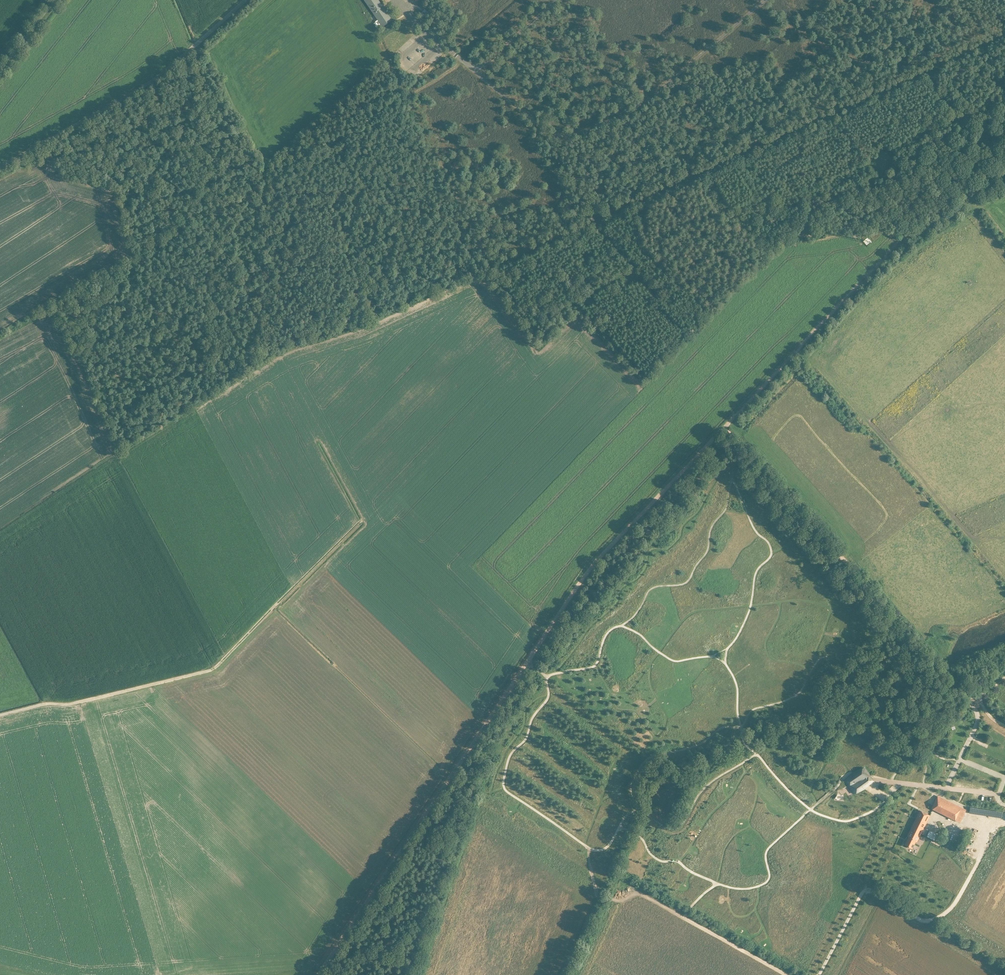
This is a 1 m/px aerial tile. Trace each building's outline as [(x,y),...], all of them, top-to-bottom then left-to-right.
[(383,26),(392,20),(378,0),(365,0),(383,26)] [(865,789),(874,781),(870,775),(865,767),(853,773),(844,781),(853,794),(865,789)] [(939,797),(932,809),(954,820),(961,807),(939,797)] [(905,845),(909,847),(912,848),(915,841),(917,842),(930,816),(920,811),(908,836),(909,837),(905,845)]
